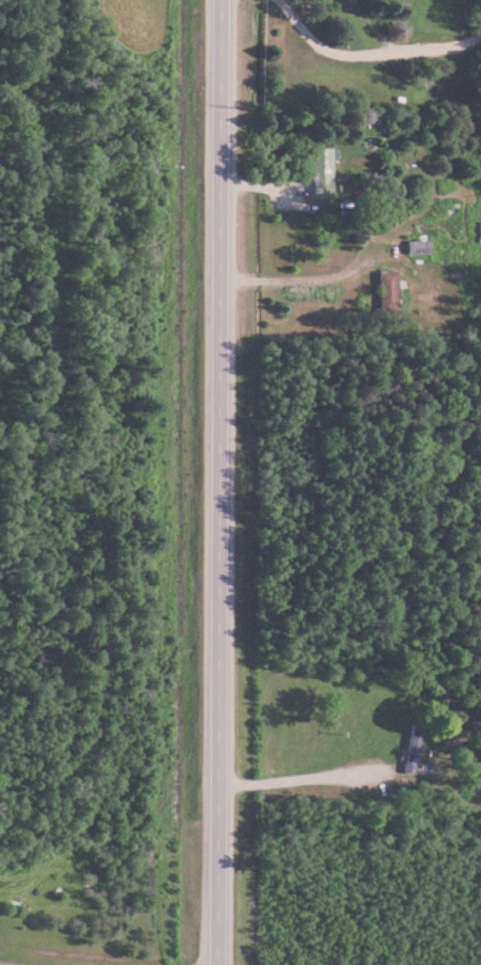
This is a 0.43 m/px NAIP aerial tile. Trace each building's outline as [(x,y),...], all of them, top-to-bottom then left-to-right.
[(335,148),(314,148),(314,199),(335,199),(335,148)] [(409,255),(432,255),(432,241),(409,241),(409,255)] [(381,272),(381,312),(400,312),(400,272),(381,272)] [(424,730),(414,729),(407,773),(417,775),(424,730)]
